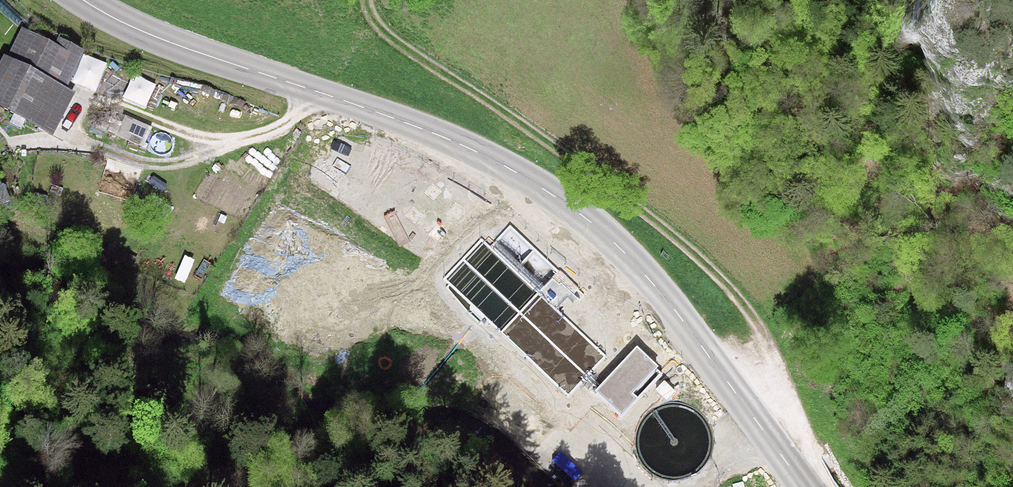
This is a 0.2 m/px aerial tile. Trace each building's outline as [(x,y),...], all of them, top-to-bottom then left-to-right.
[(21,31),(7,62),(0,59),(0,109),(50,131),(66,95),(59,92),(75,55),(21,31)] [(602,356),(481,242),(447,278),(568,392),(602,356)] [(656,366),(637,348),(598,390),(622,412),(636,397),(631,393),(656,366)]
